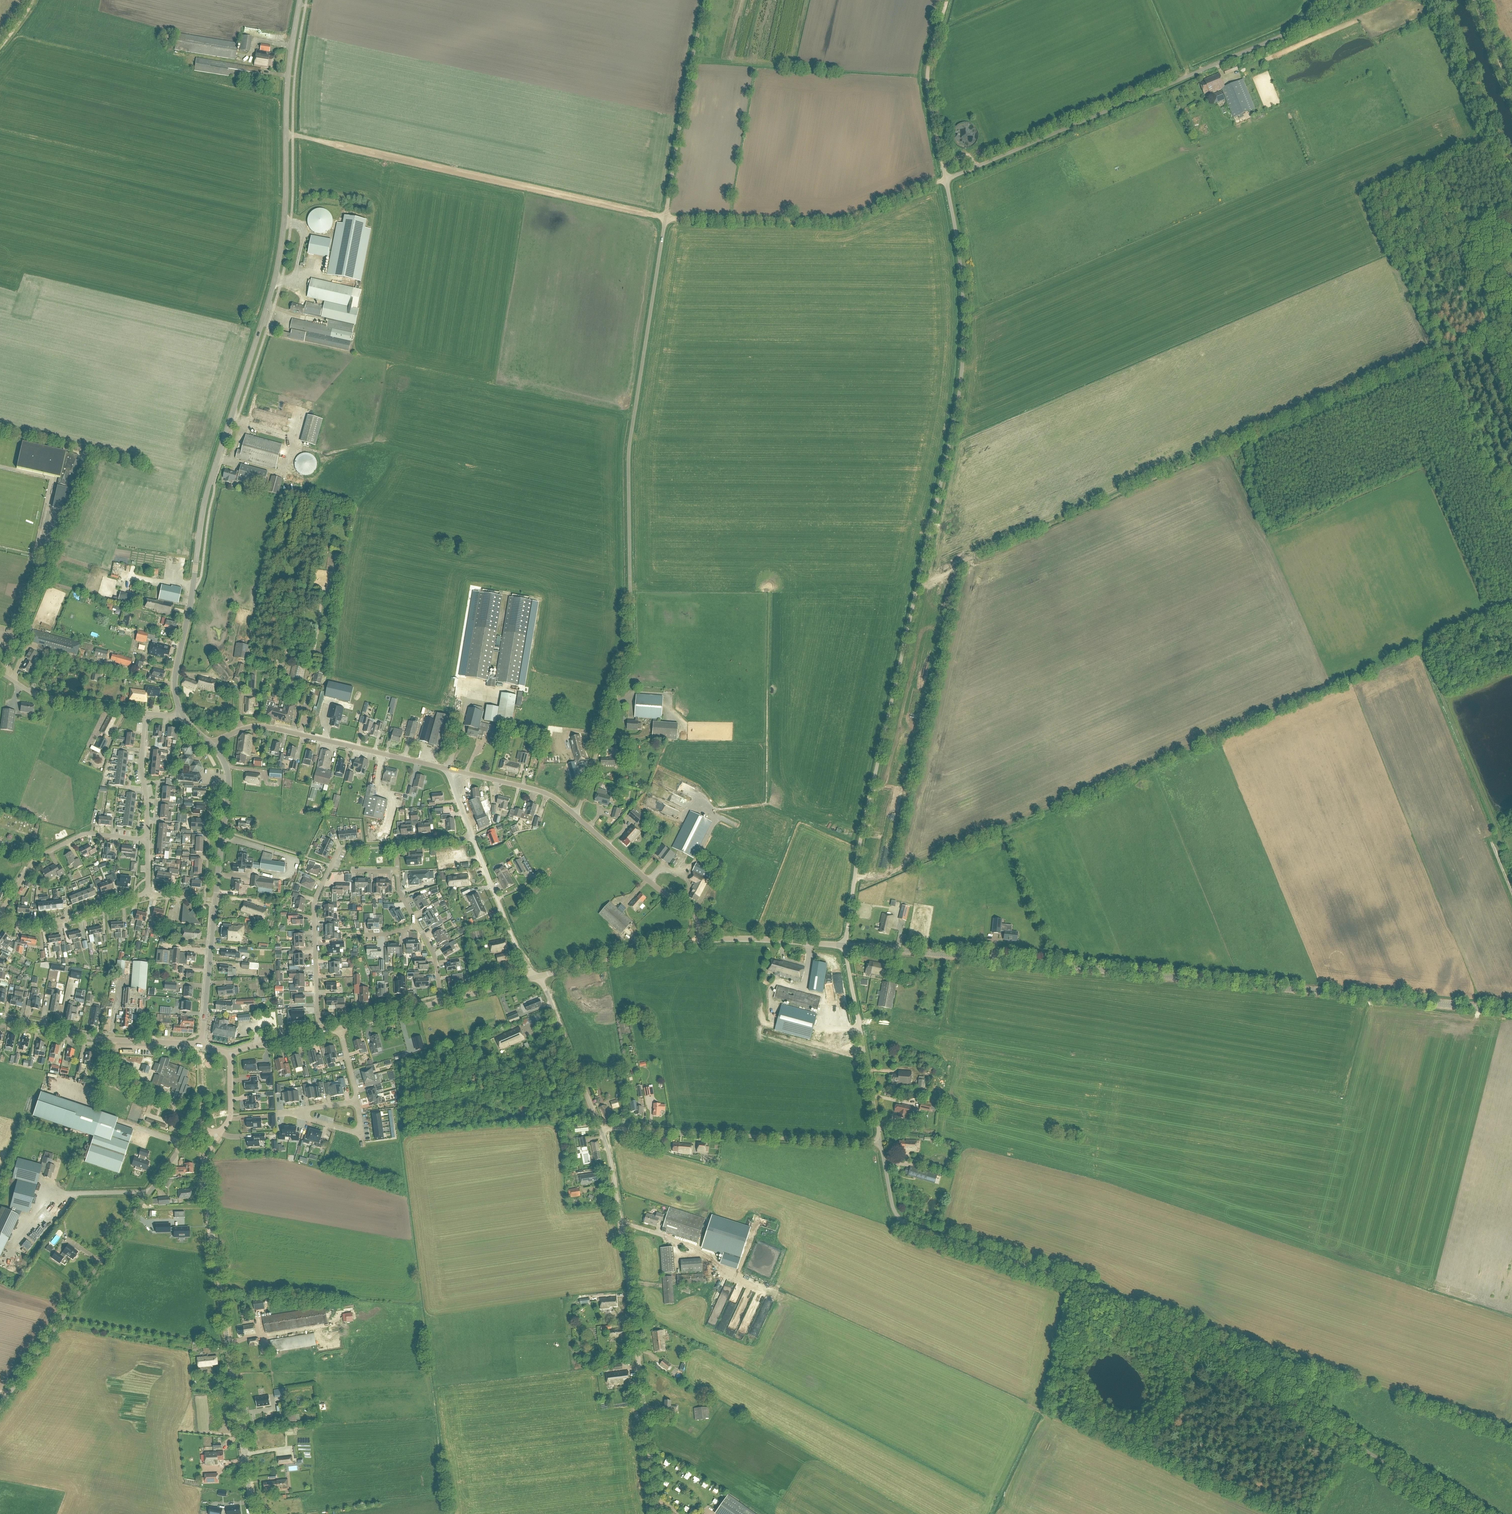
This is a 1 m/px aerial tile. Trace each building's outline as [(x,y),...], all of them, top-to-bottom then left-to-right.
[(164,44),(166,46),(169,46),(172,44),(173,42),(174,39),(173,36),(171,34),(168,34),(165,34),(163,36),(162,39),(162,42),(164,44)] [(235,61),(238,44),(177,34),(174,51),(235,61)] [(269,54),(271,46),(261,45),(260,51),(256,51),(254,67),(270,69),(270,68),(273,68),(274,55),(269,54)] [(259,82),(261,69),(197,59),(195,72),(259,82)] [(1205,83),(1200,85),(1204,94),(1209,92),(1210,95),(1222,90),(1233,119),(1255,110),(1243,80),(1225,87),(1220,74),(1204,81),(1205,83)] [(1222,92),(1213,95),(1216,104),(1225,100),(1222,92)] [(307,223),(308,227),(310,230),(312,232),(315,234),(319,235),(322,235),(326,233),(329,231),(331,229),(333,226),(333,222),(333,219),(331,215),(329,212),(326,210),(323,209),(320,209),(316,209),(313,211),(310,213),(308,216),(307,220),(307,223)] [(337,224),(327,275),(361,282),(371,230),(365,229),(367,221),(345,217),(343,225),(337,224)] [(308,254),(327,257),(330,240),(311,237),(308,254)] [(362,291),(354,289),(312,279),(308,298),(324,302),(323,307),(307,303),(306,307),(300,305),(299,306),(293,303),(290,310),(297,313),(303,316),(303,314),(329,320),(327,327),(293,319),(290,330),(292,330),(291,335),(282,334),(281,338),(305,343),(305,342),(349,352),(359,309),(358,309),(362,291)] [(249,409),(247,416),(253,418),(256,411),(249,409)] [(305,418),(300,445),(316,448),(321,421),(305,418)] [(276,470),(283,445),(247,435),(242,451),(239,450),(236,459),(276,470)] [(75,460),(65,457),(66,454),(22,443),(17,469),(60,479),(62,480),(60,484),(72,489),(77,476),(76,476),(82,463),(76,460),(75,460)] [(317,463),(316,460),(313,457),(310,455),(306,454),(302,454),(299,456),(297,459),(295,463),(295,466),(296,470),(299,473),(302,475),(306,476),(309,475),(313,473),(315,470),(317,467),(317,463)] [(264,488),(268,472),(242,465),(240,472),(238,472),(237,474),(226,471),(224,479),(227,479),(226,482),(232,484),(233,481),(238,482),(238,481),(264,488)] [(279,495),(283,479),(271,476),(267,492),(279,495)] [(59,488),(55,509),(67,511),(71,491),(59,488)] [(181,591),(173,589),(167,587),(162,586),(158,600),(157,601),(156,601),(156,602),(146,600),(145,608),(154,610),(154,611),(166,614),(166,615),(171,616),(173,603),(178,605),(178,604),(181,593),(181,591)] [(488,681),(487,687),(495,688),(496,682),(518,686),(532,602),(526,601),(526,598),(517,597),(516,599),(509,598),(496,680),(489,679),(502,597),(496,596),(496,593),(487,592),(486,594),(480,593),(466,677),(488,681)] [(118,593),(116,602),(131,605),(133,596),(118,593)] [(175,630),(177,623),(165,620),(164,627),(175,630)] [(135,639),(144,641),(146,632),(137,630),(135,639)] [(80,644),(40,633),(35,632),(32,644),(44,647),(44,649),(61,653),(61,652),(77,656),(80,644)] [(169,656),(171,647),(153,643),(149,655),(163,659),(164,655),(169,656)] [(250,661),(252,647),(236,644),(234,658),(250,661)] [(105,659),(107,652),(96,649),(94,656),(105,659)] [(27,673),(32,666),(32,665),(34,663),(32,662),(37,654),(30,650),(26,658),(28,659),(24,666),(22,670),(27,673)] [(251,665),(271,668),(273,669),(274,664),(267,662),(268,657),(253,654),(251,665)] [(132,659),(117,655),(116,657),(112,655),(110,660),(115,661),(114,663),(130,667),(132,659)] [(143,666),(144,661),(137,659),(135,669),(140,670),(141,666),(143,666)] [(234,675),(227,666),(221,660),(213,667),(218,673),(217,674),(226,684),(231,679),(233,681),(239,682),(241,678),(240,677),(244,665),(238,663),(234,675)] [(301,680),(304,669),(295,666),(292,677),(301,680)] [(162,680),(164,672),(154,669),(152,675),(148,674),(147,680),(154,682),(154,681),(155,678),(162,680)] [(321,684),(323,674),(315,672),(313,682),(321,684)] [(214,692),(217,681),(198,676),(197,680),(199,681),(199,683),(185,678),(182,686),(188,688),(187,689),(196,691),(197,688),(207,691),(208,690),(214,692)] [(329,682),(325,697),(350,703),(353,688),(329,682)] [(159,697),(160,690),(156,689),(156,688),(146,687),(146,692),(131,690),(129,700),(146,702),(147,699),(145,699),(145,696),(153,697),(154,696),(159,697)] [(310,707),(316,691),(310,689),(307,696),(310,697),(308,702),(309,703),(308,706),(310,707)] [(318,717),(325,692),(321,691),(315,716),(318,717)] [(512,725),(516,696),(501,693),(497,723),(512,725)] [(661,719),(663,697),(636,695),(634,718),(635,718),(635,722),(627,721),(627,729),(637,730),(638,722),(638,718),(661,719)] [(253,714),(254,698),(245,697),(245,705),(246,705),(245,714),(253,714)] [(33,713),(34,706),(29,705),(22,704),(20,712),(28,713),(33,713)] [(280,706),(275,705),(274,709),(272,709),(273,708),(266,706),(264,713),(266,713),(265,717),(273,719),(273,720),(290,725),(293,714),(292,713),(294,707),(288,704),(285,712),(279,711),(280,706)] [(341,721),(344,708),(331,705),(328,718),(333,719),(331,727),(338,729),(340,721),(341,721)] [(470,736),(472,737),(477,738),(477,737),(478,735),(482,736),(484,731),(484,730),(479,729),(480,725),(481,723),(484,712),(484,710),(484,709),(475,707),(474,709),(472,709),(469,708),(464,726),(470,727),(467,735),(470,736)] [(13,732),(15,712),(3,710),(1,730),(13,732)] [(444,748),(452,718),(437,714),(435,720),(425,718),(419,742),(444,748)] [(108,737),(113,728),(111,727),(116,719),(109,716),(100,732),(108,737)] [(364,732),(371,734),(373,726),(375,720),(370,719),(369,723),(370,720),(364,718),(363,724),(366,725),(364,732)] [(414,739),(419,724),(409,721),(405,736),(414,739)] [(677,740),(678,724),(653,722),(652,739),(677,740)] [(371,734),(370,736),(377,738),(379,731),(382,731),(383,725),(378,724),(377,727),(373,726),(371,734)] [(496,736),(498,728),(492,726),(490,733),(490,734),(496,736)] [(163,744),(164,738),(164,737),(161,737),(162,728),(155,727),(154,737),(159,738),(158,743),(163,744)] [(176,742),(177,733),(174,733),(175,729),(168,728),(167,737),(173,738),(173,741),(176,742)] [(394,729),(391,728),(389,735),(392,735),(391,741),(400,743),(402,737),(403,731),(394,728),(394,729)] [(251,757),(253,741),(252,741),(252,736),(242,735),(239,739),(236,764),(246,765),(248,756),(251,757)] [(581,742),(579,735),(571,738),(572,741),(570,741),(572,747),(571,747),(576,761),(568,764),(573,780),(579,778),(574,764),(577,763),(579,763),(587,760),(582,741),(581,742)] [(103,752),(108,742),(99,738),(94,747),(103,752)] [(278,762),(282,763),(284,755),(279,753),(281,744),(274,743),(272,752),(276,753),(275,756),(279,757),(278,762)] [(192,745),(188,744),(186,744),(182,749),(184,755),(180,761),(183,766),(181,769),(176,776),(178,780),(197,782),(200,779),(198,774),(202,768),(200,763),(193,762),(191,756),(195,751),(192,745)] [(295,759),(297,749),(290,747),(288,758),(295,759)] [(329,785),(332,771),(328,770),(330,763),(329,763),(331,752),(322,750),(314,782),(322,784),(329,785)] [(312,761),(313,757),(312,757),(313,754),(307,752),(305,759),(304,759),(303,764),(310,766),(311,761),(312,761)] [(526,765),(529,755),(522,753),(519,763),(526,765)] [(616,766),(616,762),(616,757),(608,757),(608,758),(601,758),(601,765),(605,766),(612,767),(612,766),(616,766)] [(361,760),(356,759),(356,762),(355,761),(354,767),(359,768),(357,773),(365,775),(368,761),(361,759),(361,760)] [(344,766),(345,761),(339,760),(335,774),(344,776),(347,766),(344,766)] [(518,773),(520,766),(508,763),(509,762),(502,761),(500,769),(509,771),(518,773)] [(396,778),(398,771),(385,768),(382,782),(390,784),(392,777),(396,778)] [(270,778),(275,778),(275,777),(282,778),(282,771),(270,770),(270,778)] [(352,784),(354,773),(347,772),(344,782),(352,784)] [(249,783),(257,784),(257,779),(260,779),(261,774),(249,773),(249,774),(247,774),(246,782),(249,782),(249,783)] [(422,789),(425,777),(417,776),(415,783),(414,783),(413,787),(422,789)] [(115,778),(115,779),(115,784),(113,784),(112,783),(109,782),(109,785),(114,786),(115,785),(124,786),(125,780),(115,778)] [(184,784),(184,786),(184,789),(188,789),(188,793),(193,793),(193,796),(197,797),(197,795),(205,796),(205,789),(197,789),(198,788),(193,788),(193,784),(184,784)] [(383,820),(388,800),(374,797),(376,788),(368,786),(363,807),(366,808),(364,816),(383,820)] [(472,799),(480,798),(479,789),(471,790),(472,799)] [(127,800),(136,801),(137,794),(127,793),(127,799),(124,798),(124,797),(121,797),(120,800),(126,801),(127,800)] [(601,795),(602,794),(597,793),(597,794),(596,794),(594,801),(599,803),(599,804),(609,807),(611,796),(605,795),(604,796),(601,795)] [(429,806),(435,805),(434,802),(443,801),(442,794),(432,795),(433,802),(429,802),(429,806)] [(507,806),(509,800),(499,797),(497,804),(501,805),(500,809),(506,810),(507,806)] [(481,802),(479,798),(469,802),(479,829),(489,825),(485,814),(489,813),(488,810),(489,809),(485,800),(481,802)] [(173,809),(174,806),(174,803),(169,803),(169,807),(161,806),(161,812),(168,813),(168,812),(169,808),(173,809)] [(532,822),(537,806),(528,803),(526,809),(524,809),(523,811),(516,809),(516,812),(511,810),(508,818),(513,819),(514,816),(532,822)] [(204,811),(204,805),(195,804),(195,808),(193,808),(192,814),(199,814),(199,811),(204,811)] [(617,819),(620,809),(614,808),(611,818),(617,819)] [(637,824),(643,818),(634,810),(628,816),(637,824)] [(693,858),(712,822),(690,811),(672,848),(693,858)] [(450,819),(449,815),(441,816),(442,821),(446,820),(447,832),(455,831),(453,819),(450,819)] [(539,829),(542,820),(536,818),(533,827),(539,829)] [(191,819),(191,829),(204,830),(204,820),(200,819),(200,820),(191,819)] [(252,826),(252,820),(245,819),(244,822),(238,822),(237,828),(245,828),(246,825),(252,826)] [(132,828),(133,821),(124,820),(124,821),(123,825),(121,825),(120,824),(117,824),(117,827),(123,828),(123,827),(132,828)] [(407,835),(406,826),(403,826),(402,823),(397,823),(398,830),(401,830),(401,836),(407,835)] [(632,843),(640,833),(632,825),(625,833),(627,834),(620,841),(626,846),(630,842),(632,843)] [(492,846),(499,843),(494,833),(496,833),(494,829),(488,832),(489,835),(488,836),(492,846)] [(192,845),(196,845),(203,845),(203,838),(197,838),(197,835),(192,835),(191,840),(192,840),(192,842),(191,842),(191,843),(191,844),(192,844),(192,845)] [(323,844),(331,848),(334,842),(322,837),(321,839),(325,841),(323,844)] [(104,845),(102,845),(101,845),(101,849),(103,849),(102,859),(115,861),(115,854),(109,854),(110,845),(104,844),(104,845)] [(317,848),(321,850),(321,849),(329,853),(331,848),(323,844),(322,847),(318,845),(317,848)] [(90,848),(88,845),(79,850),(83,857),(89,853),(90,855),(96,852),(94,847),(90,848)] [(196,845),(195,849),(191,849),(191,854),(196,855),(196,852),(202,852),(203,845),(196,845)] [(674,868),(678,863),(673,859),(676,855),(661,845),(654,854),(674,868)] [(134,860),(135,850),(132,850),(132,847),(122,846),(121,853),(130,854),(129,859),(134,860)] [(321,849),(321,850),(320,852),(316,851),(315,853),(326,859),(329,853),(321,849)] [(76,860),(72,852),(65,856),(68,862),(70,865),(72,864),(75,869),(82,865),(79,859),(76,860)] [(463,860),(467,859),(466,853),(462,854),(462,852),(447,854),(447,863),(453,862),(452,859),(458,859),(459,862),(463,861),(463,860)] [(261,863),(260,870),(284,873),(286,864),(271,862),(273,855),(263,853),(261,860),(261,863)] [(422,853),(414,853),(412,853),(412,857),(407,858),(407,862),(408,862),(408,866),(422,865),(421,858),(423,858),(422,853)] [(248,860),(248,854),(239,854),(238,865),(233,865),(233,872),(245,873),(245,869),(251,869),(252,863),(246,863),(246,860),(248,860)] [(194,867),(201,867),(202,860),(200,860),(200,858),(190,857),(190,862),(194,862),(194,867)] [(521,858),(514,862),(519,871),(524,868),(520,863),(523,861),(521,858)] [(319,873),(321,868),(315,866),(316,863),(309,861),(308,865),(309,865),(307,872),(318,875),(318,873),(319,873)] [(699,896),(712,871),(696,863),(689,879),(695,882),(692,889),(693,889),(689,898),(696,901),(698,896),(699,896)] [(56,868),(55,865),(42,873),(47,881),(57,875),(59,877),(65,874),(60,866),(56,868)] [(163,881),(165,874),(160,873),(161,868),(156,867),(155,872),(157,873),(156,879),(163,881)] [(201,867),(194,867),(193,872),(189,872),(189,876),(195,877),(195,874),(201,874),(201,867)] [(503,869),(502,867),(494,871),(498,878),(497,878),(504,890),(514,884),(506,871),(507,870),(505,867),(503,869)] [(165,874),(163,881),(170,882),(171,876),(177,878),(179,871),(170,869),(169,875),(165,874)] [(429,880),(429,879),(433,879),(432,872),(429,872),(410,873),(410,876),(409,876),(409,886),(419,885),(419,880),(429,880)] [(313,887),(315,882),(309,880),(311,877),(304,874),(303,877),(304,878),(301,885),(311,889),(312,887),(313,887)] [(469,886),(468,874),(455,875),(455,878),(448,878),(448,886),(456,886),(456,887),(469,886)] [(104,883),(107,892),(114,889),(111,882),(114,881),(112,875),(106,877),(107,882),(104,883)] [(117,880),(116,886),(121,887),(126,887),(126,886),(126,885),(126,884),(130,884),(130,877),(120,876),(120,880),(117,880)] [(273,895),(275,880),(260,878),(260,877),(252,876),(251,887),(258,888),(258,894),(273,895)] [(191,888),(200,888),(200,882),(193,881),(193,878),(183,878),(183,884),(191,884),(191,888)] [(107,892),(104,883),(101,884),(99,879),(95,881),(94,882),(96,888),(99,887),(101,894),(107,892)] [(242,885),(242,881),(232,880),(231,889),(233,889),(232,892),(239,892),(240,885),(242,885)] [(362,889),(362,880),(356,880),(355,886),(353,886),(353,894),(358,894),(358,889),(362,889)] [(362,880),(362,889),(365,889),(365,894),(371,894),(371,886),(368,886),(368,880),(362,880)] [(383,890),(383,880),(377,880),(377,885),(373,885),(373,894),(379,894),(379,890),(383,890)] [(383,880),(383,890),(386,890),(386,894),(391,894),(391,888),(392,882),(389,882),(389,880),(383,880)] [(332,887),(332,894),(342,894),(343,890),(349,890),(349,884),(340,884),(340,887),(332,887)] [(94,888),(93,885),(90,886),(91,889),(87,891),(90,898),(96,896),(93,889),(95,888),(94,888)] [(55,890),(57,910),(63,909),(63,902),(59,902),(59,898),(58,898),(57,890),(55,890)] [(81,893),(84,901),(90,898),(87,891),(81,893)] [(75,895),(78,903),(84,901),(81,893),(80,892),(78,892),(79,894),(75,895)] [(78,903),(75,895),(74,893),(72,894),(73,896),(69,898),(72,905),(78,903)] [(303,911),(305,900),(299,898),(300,894),(293,893),(292,897),(294,897),(293,903),(296,904),(295,909),(303,911)] [(475,893),(467,896),(471,903),(472,903),(474,907),(481,903),(479,900),(480,899),(477,893),(475,894),(475,893)] [(642,903),(646,899),(641,894),(635,901),(634,900),(629,906),(636,912),(643,904),(642,903)] [(417,906),(426,900),(423,895),(414,900),(417,906)] [(426,900),(417,906),(420,911),(429,906),(426,900)] [(250,904),(244,902),(240,912),(251,916),(263,921),(267,910),(258,907),(258,908),(255,907),(255,906),(250,904)] [(324,912),(333,911),(333,908),(336,908),(336,902),(330,902),(330,905),(324,905),(324,912)] [(621,935),(632,922),(610,902),(599,914),(621,935)] [(481,903),(474,907),(475,911),(474,911),(478,918),(485,915),(485,913),(486,913),(483,907),(482,907),(481,903)] [(190,913),(183,905),(183,904),(181,924),(200,925),(199,925),(193,917),(195,915),(192,912),(190,913)] [(899,920),(906,921),(909,907),(902,906),(899,920)] [(397,912),(395,908),(390,911),(393,918),(395,917),(398,923),(405,920),(400,910),(397,912)] [(426,923),(435,918),(435,917),(436,917),(434,915),(437,913),(434,908),(426,913),(423,914),(425,917),(424,918),(426,923)] [(333,911),(324,912),(325,918),(331,918),(331,921),(337,920),(336,915),(333,915),(333,911)] [(147,915),(142,914),(137,932),(140,932),(142,922),(145,922),(147,915)] [(293,921),(293,925),(303,925),(303,917),(299,917),(297,918),(297,914),(288,914),(289,921),(293,921)] [(374,930),(373,920),(370,920),(370,914),(364,914),(365,923),(368,923),(368,930),(374,930)] [(890,929),(893,916),(882,914),(880,923),(881,924),(879,932),(888,934),(889,928),(890,929)] [(373,920),(374,930),(379,930),(379,925),(383,925),(382,916),(374,916),(374,920),(373,920)] [(435,918),(426,923),(429,928),(435,924),(437,927),(443,924),(441,918),(437,921),(435,918)] [(1004,937),(1004,940),(1009,940),(1009,941),(1009,940),(1011,940),(1011,941),(1011,940),(1016,941),(1017,938),(1017,936),(1017,933),(1007,932),(1007,925),(1001,925),(1001,920),(993,919),(992,933),(1000,934),(1000,932),(1005,932),(1004,935),(1004,937)] [(325,930),(335,930),(335,927),(337,927),(337,922),(331,922),(331,925),(325,925),(325,930)] [(965,927),(965,926),(958,925),(958,926),(953,926),(952,934),(957,934),(957,936),(964,937),(964,935),(969,936),(969,928),(965,927)] [(228,939),(228,940),(241,942),(242,937),(244,927),(238,926),(238,928),(231,927),(231,928),(223,927),(222,938),(228,939)] [(436,940),(445,935),(447,934),(446,931),(443,932),(442,930),(441,930),(440,927),(434,930),(436,933),(433,935),(436,940)] [(99,945),(98,943),(95,928),(89,929),(90,936),(91,935),(91,936),(93,936),(95,946),(99,945)] [(200,939),(200,932),(192,931),(192,930),(183,929),(182,939),(192,940),(192,939),(200,939)] [(335,930),(325,930),(325,936),(331,936),(331,939),(341,939),(340,933),(335,933),(335,930)] [(75,951),(77,951),(75,939),(74,932),(68,934),(70,940),(72,940),(74,945),(71,946),(71,945),(66,946),(67,952),(72,951),(72,950),(75,950),(75,951)] [(299,935),(299,932),(292,932),(292,938),(295,938),(295,942),(304,942),(304,935),(299,935)] [(18,942),(17,942),(17,943),(13,942),(10,942),(6,939),(8,937),(3,933),(0,937),(0,941),(3,943),(6,945),(9,947),(14,951),(15,952),(17,946),(18,942)] [(445,935),(436,940),(439,945),(442,944),(443,946),(448,943),(447,941),(447,940),(445,935)] [(20,944),(28,946),(29,938),(22,936),(20,944)] [(29,938),(28,946),(36,947),(37,939),(29,938)] [(491,953),(508,950),(505,939),(488,942),(491,953)] [(409,951),(412,951),(412,940),(406,940),(406,947),(403,947),(403,953),(409,953),(409,951)] [(412,940),(412,951),(415,951),(415,953),(421,953),(421,947),(418,947),(418,940),(412,940)] [(9,947),(6,945),(3,943),(0,941),(0,947),(1,946),(4,948),(7,950),(9,947)] [(304,942),(295,942),(295,946),(292,946),(292,951),(299,951),(299,948),(304,948),(304,942)] [(329,953),(340,953),(340,947),(344,947),(344,942),(337,942),(337,946),(329,946),(329,953)] [(393,944),(394,954),(397,954),(397,958),(402,958),(402,950),(399,950),(399,943),(393,944)] [(445,957),(453,953),(452,951),(455,949),(452,943),(446,945),(448,948),(442,951),(445,957)] [(390,954),(394,954),(393,944),(388,944),(388,950),(385,950),(385,964),(389,963),(389,956),(390,956),(390,954)] [(371,956),(381,956),(381,950),(377,950),(377,947),(367,947),(367,955),(371,955),(371,956)] [(173,949),(173,950),(170,950),(170,952),(157,950),(156,964),(168,965),(168,964),(172,964),(184,965),(184,960),(187,961),(195,961),(195,955),(187,954),(187,955),(180,954),(180,953),(179,953),(180,949),(173,949)] [(230,951),(222,950),(221,956),(229,957),(229,958),(236,959),(237,951),(230,950),(230,951)] [(292,958),(292,962),(304,961),(304,955),(300,955),(300,952),(289,953),(289,958),(292,958)] [(498,963),(508,961),(507,953),(496,955),(498,963)] [(330,968),(339,968),(339,964),(342,964),(342,959),(334,959),(335,963),(330,963),(330,968)] [(426,959),(421,959),(415,960),(415,967),(420,966),(420,970),(428,970),(428,972),(428,962),(427,962),(426,959)] [(459,960),(453,961),(450,961),(450,964),(446,965),(447,971),(457,970),(456,967),(460,967),(459,960)] [(804,969),(798,967),(797,965),(783,961),(782,963),(771,960),(768,971),(775,973),(774,975),(800,982),(804,969)] [(132,1015),(136,1016),(136,1013),(144,1014),(145,999),(142,998),(143,991),(145,991),(148,963),(133,962),(133,963),(125,962),(117,961),(116,975),(132,977),(130,990),(123,989),(122,1009),(124,1009),(125,1009),(125,1010),(126,1010),(126,1009),(132,1010),(131,1015),(132,1015)] [(304,961),(292,962),(292,965),(290,965),(290,970),(301,970),(301,967),(304,967),(304,961)] [(884,977),(886,964),(869,961),(868,965),(867,965),(865,974),(884,977)] [(822,992),(827,964),(813,962),(809,990),(822,992)] [(232,977),(233,967),(220,966),(220,973),(228,974),(227,976),(232,977)] [(193,978),(194,972),(184,971),(184,968),(179,968),(179,970),(180,971),(180,973),(186,974),(186,978),(193,978)] [(339,968),(330,968),(330,974),(335,974),(335,977),(342,977),(342,972),(339,972),(339,968)] [(72,970),(70,978),(78,980),(77,985),(79,986),(82,972),(72,970)] [(296,979),(296,982),(305,981),(305,975),(301,976),(301,972),(290,973),(290,979),(296,979)] [(453,988),(460,987),(459,982),(463,982),(462,974),(454,975),(455,978),(448,979),(449,988),(453,987),(453,988)] [(424,979),(423,975),(414,975),(414,980),(416,980),(416,988),(425,988),(425,987),(429,987),(428,979),(424,979)] [(395,994),(402,994),(402,989),(406,989),(405,977),(397,977),(398,982),(394,982),(395,994)] [(305,981),(296,982),(296,985),(291,986),(291,988),(290,988),(290,991),(299,991),(299,988),(305,988),(305,981)] [(176,991),(176,983),(165,982),(164,990),(176,991)] [(892,1009),(896,984),(882,982),(877,1006),(892,1009)] [(337,987),(337,983),(327,983),(327,989),(335,989),(335,993),(342,992),(342,987),(337,987)] [(15,989),(14,989),(14,986),(10,985),(8,993),(14,994),(15,994),(14,998),(11,998),(10,1005),(16,1006),(18,996),(20,990),(15,989)] [(235,988),(234,985),(226,986),(227,988),(218,988),(219,996),(225,996),(225,995),(226,995),(226,996),(235,995),(235,993),(239,993),(238,987),(235,988)] [(378,997),(385,997),(385,986),(377,986),(378,997)] [(817,1010),(821,998),(777,986),(774,998),(817,1010)] [(192,988),(184,987),(183,996),(191,997),(192,988)] [(368,1001),(368,988),(359,988),(359,993),(359,1001),(368,1001)] [(31,995),(30,1000),(33,1001),(33,1002),(32,1008),(39,1010),(41,999),(37,999),(38,996),(39,990),(32,989),(31,995)] [(60,996),(59,996),(60,991),(55,990),(54,995),(53,996),(51,1012),(57,1013),(60,996)] [(298,997),(298,993),(292,993),(292,1001),(296,1001),(296,1004),(306,1004),(305,997),(298,997)] [(345,1008),(345,1002),(344,1002),(344,998),(337,998),(327,998),(327,1006),(336,1006),(336,1008),(345,1008)] [(531,1010),(542,1005),(540,999),(529,1003),(529,1004),(525,1005),(527,1009),(531,1008),(531,1010)] [(255,1006),(255,1000),(235,1000),(235,1005),(217,1003),(216,1010),(232,1012),(239,1011),(240,1006),(255,1006)] [(191,1003),(181,1002),(180,1011),(190,1011),(191,1003)] [(76,1015),(78,1007),(68,1005),(66,1012),(64,1020),(70,1021),(72,1014),(76,1015)] [(486,1016),(495,1012),(494,1005),(484,1007),(486,1016)] [(809,1039),(816,1014),(781,1005),(775,1030),(809,1039)] [(304,1017),(304,1016),(304,1014),(303,1014),(303,1013),(301,1013),(301,1008),(296,1009),(288,1010),(287,1010),(287,1011),(287,1016),(291,1016),(292,1023),(294,1022),(296,1022),(296,1020),(299,1020),(304,1020),(304,1017)] [(98,1023),(101,1011),(92,1009),(90,1017),(89,1025),(96,1026),(97,1022),(98,1023)] [(131,1024),(132,1015),(131,1015),(132,1010),(126,1009),(126,1010),(125,1010),(125,1009),(124,1009),(123,1012),(119,1012),(119,1016),(116,1015),(116,1018),(122,1019),(121,1027),(122,1027),(122,1028),(124,1029),(125,1027),(128,1028),(128,1024),(131,1024)] [(469,1021),(478,1018),(476,1009),(466,1011),(466,1012),(469,1021)] [(517,1012),(507,1016),(509,1021),(519,1017),(517,1012)] [(453,1027),(459,1024),(456,1014),(450,1015),(450,1016),(452,1025),(453,1027)] [(170,1024),(171,1015),(160,1015),(159,1023),(170,1024)] [(446,1027),(453,1027),(452,1025),(450,1016),(450,1015),(444,1018),(446,1027)] [(193,1032),(194,1019),(188,1019),(188,1017),(181,1017),(180,1026),(174,1026),(173,1032),(191,1033),(193,1032)] [(225,1025),(226,1020),(218,1018),(216,1023),(215,1023),(213,1035),(235,1040),(238,1028),(225,1025)] [(431,1021),(431,1020),(427,1022),(426,1022),(426,1023),(426,1024),(428,1031),(435,1029),(435,1030),(439,1029),(436,1020),(431,1021)] [(500,1049),(523,1039),(519,1027),(504,1034),(504,1035),(495,1039),(500,1049)] [(7,1040),(5,1050),(12,1052),(15,1037),(9,1035),(8,1040),(7,1040)] [(372,1055),(378,1053),(377,1049),(382,1048),(378,1036),(371,1037),(373,1044),(370,1045),(372,1055)] [(21,1042),(20,1050),(23,1050),(24,1047),(27,1048),(29,1040),(23,1038),(22,1042),(21,1042)] [(362,1044),(361,1040),(354,1042),(357,1051),(360,1050),(361,1054),(368,1052),(365,1043),(362,1044)] [(44,1056),(46,1048),(43,1047),(44,1043),(37,1042),(34,1055),(38,1056),(38,1055),(44,1056)] [(56,1046),(53,1045),(52,1050),(51,1050),(49,1058),(54,1059),(55,1055),(57,1055),(59,1047),(58,1047),(59,1046),(56,1046)] [(328,1065),(336,1063),(335,1059),(337,1058),(334,1046),(326,1048),(328,1056),(326,1057),(328,1065)] [(73,1059),(75,1051),(68,1049),(65,1061),(70,1062),(71,1059),(73,1059)] [(318,1056),(316,1051),(308,1053),(309,1056),(309,1057),(311,1064),(316,1063),(317,1067),(324,1065),(321,1056),(318,1056)] [(91,1053),(91,1052),(90,1052),(89,1053),(86,1052),(85,1057),(84,1061),(85,1061),(84,1065),(79,1064),(77,1073),(80,1073),(81,1068),(86,1069),(87,1065),(89,1065),(89,1061),(91,1062),(92,1053),(91,1053)] [(295,1069),(303,1067),(300,1055),(292,1057),(295,1069)] [(186,1078),(189,1071),(185,1070),(186,1069),(180,1067),(169,1063),(170,1059),(166,1058),(165,1059),(161,1058),(159,1065),(155,1063),(153,1070),(156,1072),(156,1073),(158,1074),(158,1076),(155,1075),(152,1084),(156,1086),(156,1087),(161,1088),(162,1085),(165,1086),(165,1088),(169,1089),(170,1088),(171,1087),(172,1088),(172,1090),(172,1092),(174,1093),(173,1098),(178,1100),(178,1099),(182,1100),(184,1094),(188,1095),(190,1087),(187,1086),(189,1079),(186,1078)] [(285,1064),(283,1059),(276,1061),(278,1071),(283,1070),(285,1076),(291,1074),(288,1063),(285,1064)] [(256,1071),(256,1060),(251,1060),(251,1062),(244,1062),(245,1070),(252,1070),(252,1071),(256,1071)] [(148,1074),(150,1067),(142,1064),(139,1071),(148,1074)] [(263,1071),(263,1073),(271,1072),(271,1071),(271,1064),(263,1065),(263,1071)] [(364,1078),(374,1075),(373,1072),(375,1071),(374,1065),(373,1065),(366,1067),(367,1070),(365,1070),(366,1072),(362,1073),(364,1078)] [(112,1077),(112,1075),(111,1074),(112,1069),(106,1068),(104,1076),(112,1077)] [(910,1086),(911,1073),(898,1072),(898,1076),(892,1076),(891,1084),(910,1086)] [(371,1086),(379,1084),(378,1079),(375,1080),(374,1075),(364,1078),(365,1083),(369,1082),(369,1084),(370,1083),(371,1086)] [(258,1082),(257,1077),(251,1078),(251,1082),(245,1083),(245,1091),(258,1090),(258,1082)] [(336,1086),(338,1096),(344,1095),(342,1087),(346,1086),(349,1085),(347,1079),(344,1079),(338,1080),(339,1085),(336,1086)] [(917,1088),(927,1089),(928,1079),(918,1079),(917,1088)] [(313,1088),(315,1099),(322,1098),(321,1095),(325,1094),(323,1083),(317,1084),(318,1088),(314,1089),(314,1088),(313,1088)] [(325,1084),(327,1095),(331,1095),(331,1097),(338,1096),(336,1086),(332,1087),(331,1083),(325,1084)] [(315,1099),(313,1088),(310,1089),(309,1084),(303,1085),(304,1092),(307,1092),(309,1100),(315,1098),(315,1099)] [(368,1097),(377,1095),(377,1091),(382,1090),(381,1084),(379,1084),(374,1086),(375,1089),(367,1091),(368,1094),(367,1095),(368,1097)] [(291,1093),(293,1103),(299,1102),(298,1095),(302,1094),(301,1088),(294,1088),(295,1092),(291,1093)] [(78,1105),(49,1096),(42,1093),(40,1093),(32,1117),(70,1129),(74,1120),(75,1114),(76,1114),(77,1111),(78,1105)] [(286,1103),(293,1103),(291,1093),(285,1093),(282,1093),(283,1101),(286,1101),(286,1103)] [(370,1103),(375,1102),(375,1106),(386,1103),(385,1099),(383,1100),(382,1097),(378,1098),(377,1095),(368,1097),(369,1100),(370,1103)] [(255,1101),(255,1096),(249,1097),(249,1102),(246,1102),(246,1109),(247,1109),(248,1110),(250,1110),(250,1109),(256,1109),(256,1108),(259,1108),(259,1107),(259,1105),(258,1104),(256,1104),(256,1101),(255,1101)] [(636,1102),(631,1102),(630,1102),(631,1112),(636,1111),(636,1115),(642,1115),(642,1107),(636,1107),(636,1102)] [(665,1111),(665,1105),(660,1105),(660,1104),(654,1104),(653,1116),(660,1116),(660,1111),(665,1111)] [(605,1106),(599,1108),(601,1112),(602,1112),(602,1113),(604,1120),(611,1118),(606,1106),(605,1106)] [(911,1115),(913,1109),(902,1107),(901,1108),(896,1107),(894,1112),(899,1113),(898,1117),(905,1119),(906,1116),(906,1115),(912,1117),(912,1116),(911,1115)] [(256,1128),(262,1128),(261,1118),(255,1119),(255,1120),(247,1120),(247,1128),(256,1127),(256,1128)] [(85,1162),(119,1173),(133,1130),(115,1124),(111,1135),(96,1130),(91,1144),(85,1162)] [(289,1137),(290,1127),(283,1126),(283,1133),(279,1133),(279,1139),(285,1140),(285,1137),(289,1137)] [(290,1127),(289,1137),(293,1137),(293,1140),(299,1141),(300,1135),(296,1134),(297,1127),(290,1127)] [(313,1143),(317,1130),(313,1129),(313,1130),(311,1130),(309,1136),(306,1135),(303,1143),(309,1144),(310,1142),(313,1143)] [(317,1130),(313,1143),(316,1144),(316,1146),(321,1148),(323,1140),(320,1139),(322,1133),(320,1132),(320,1131),(317,1130)] [(248,1147),(260,1147),(260,1141),(265,1141),(265,1134),(254,1135),(254,1138),(247,1139),(248,1147)] [(580,1148),(587,1147),(585,1137),(578,1138),(580,1148)] [(594,1160),(600,1159),(599,1150),(600,1150),(598,1141),(591,1142),(594,1160)] [(916,1152),(917,1142),(909,1142),(909,1143),(899,1143),(899,1151),(916,1152)] [(682,1145),(679,1145),(679,1144),(673,1144),(673,1153),(691,1154),(692,1145),(682,1144),(682,1145)] [(705,1153),(706,1145),(698,1144),(697,1152),(705,1153)] [(139,1155),(140,1155),(143,1157),(146,1157),(147,1158),(149,1152),(145,1151),(141,1150),(139,1155)] [(135,1158),(132,1165),(136,1167),(135,1168),(141,1171),(142,1169),(146,1170),(148,1163),(145,1161),(145,1160),(142,1159),(142,1160),(138,1159),(135,1158)] [(17,1159),(12,1178),(17,1179),(10,1207),(10,1208),(9,1210),(1,1207),(0,1210),(0,1257),(9,1238),(22,1211),(29,1213),(40,1172),(45,1173),(44,1177),(50,1178),(51,1173),(53,1173),(55,1166),(48,1164),(42,1163),(41,1165),(17,1159)] [(173,1175),(178,1175),(178,1173),(193,1172),(193,1164),(184,1164),(184,1168),(173,1168),(173,1175)] [(120,1175),(130,1177),(132,1169),(122,1167),(120,1175)] [(937,1175),(910,1167),(909,1169),(906,1168),(904,1173),(908,1174),(907,1176),(934,1184),(937,1175)] [(581,1185),(592,1183),(592,1182),(598,1181),(596,1173),(580,1175),(581,1185)] [(166,1180),(162,1185),(167,1188),(170,1183),(166,1180)] [(570,1198),(580,1196),(579,1188),(568,1190),(570,1198)] [(191,1197),(191,1189),(186,1189),(186,1190),(183,1191),(182,1189),(178,1190),(178,1198),(191,1197)] [(151,1200),(148,1203),(149,1205),(158,1204),(158,1205),(169,1204),(169,1197),(158,1198),(158,1199),(151,1200)] [(697,1243),(704,1219),(669,1207),(661,1231),(697,1243)] [(661,1221),(663,1215),(657,1213),(656,1217),(647,1214),(644,1222),(656,1226),(658,1220),(661,1221)] [(750,1228),(712,1216),(702,1247),(740,1259),(750,1228)] [(170,1224),(156,1225),(156,1233),(170,1232),(173,1232),(173,1238),(177,1238),(178,1238),(179,1238),(180,1238),(185,1238),(187,1238),(190,1238),(189,1233),(189,1232),(189,1231),(189,1227),(173,1227),(173,1228),(170,1228),(170,1224)] [(34,1234),(38,1236),(43,1229),(39,1226),(34,1234)] [(49,1245),(45,1250),(50,1254),(54,1249),(49,1245)] [(77,1255),(76,1254),(78,1252),(72,1248),(73,1248),(68,1245),(61,1256),(56,1252),(52,1258),(59,1264),(66,1255),(73,1260),(74,1258),(75,1257),(77,1255)] [(659,1249),(660,1274),(673,1273),(672,1248),(659,1249)] [(681,1273),(702,1271),(701,1259),(680,1260),(681,1273)] [(677,1284),(703,1283),(702,1274),(677,1275),(677,1284)] [(662,1277),(664,1305),(674,1304),(672,1277),(662,1277)] [(255,1310),(265,1309),(263,1298),(253,1300),(255,1310)] [(618,1308),(617,1298),(609,1298),(609,1300),(606,1300),(606,1298),(600,1298),(600,1309),(618,1308)] [(265,1333),(328,1323),(325,1307),(262,1317),(265,1333)] [(755,1313),(748,1335),(755,1338),(763,1316),(755,1313)] [(705,1324),(712,1326),(715,1319),(709,1316),(705,1324)] [(742,1316),(739,1330),(746,1332),(748,1323),(745,1322),(746,1317),(742,1316)] [(245,1335),(248,1335),(248,1336),(256,1334),(254,1324),(237,1327),(239,1336),(245,1335)] [(625,1337),(624,1328),(617,1329),(617,1330),(609,1331),(610,1338),(615,1337),(615,1339),(625,1337)] [(663,1339),(662,1335),(664,1335),(664,1330),(652,1332),(653,1337),(655,1352),(665,1351),(663,1339)] [(272,1352),(316,1345),(314,1333),(270,1340),(272,1352)] [(249,1347),(260,1345),(258,1338),(248,1340),(249,1347)] [(208,1357),(208,1356),(198,1357),(199,1368),(213,1367),(212,1365),(219,1364),(218,1356),(208,1357)] [(667,1370),(671,1365),(664,1359),(659,1364),(667,1370)] [(614,1384),(630,1382),(628,1371),(612,1372),(613,1373),(606,1374),(607,1383),(609,1383),(610,1385),(614,1385),(614,1384)] [(275,1398),(287,1396),(286,1388),(274,1390),(275,1398)] [(269,1397),(256,1399),(257,1408),(271,1406),(269,1397)] [(676,1409),(677,1406),(670,1406),(671,1400),(665,1400),(664,1408),(670,1409),(676,1409)] [(694,1420),(709,1419),(708,1407),(694,1408),(694,1420)] [(206,1465),(218,1464),(218,1460),(224,1460),(224,1451),(205,1452),(206,1465)] [(293,1463),(293,1456),(278,1458),(279,1465),(293,1463)] [(205,1483),(219,1483),(218,1473),(205,1474),(205,1483)] [(288,1489),(287,1480),(276,1481),(262,1483),(263,1490),(280,1489),(280,1490),(288,1489)] [(728,1495),(715,1513),(755,1513),(728,1495)] [(241,1506),(227,1508),(228,1513),(242,1513),(241,1506)]
